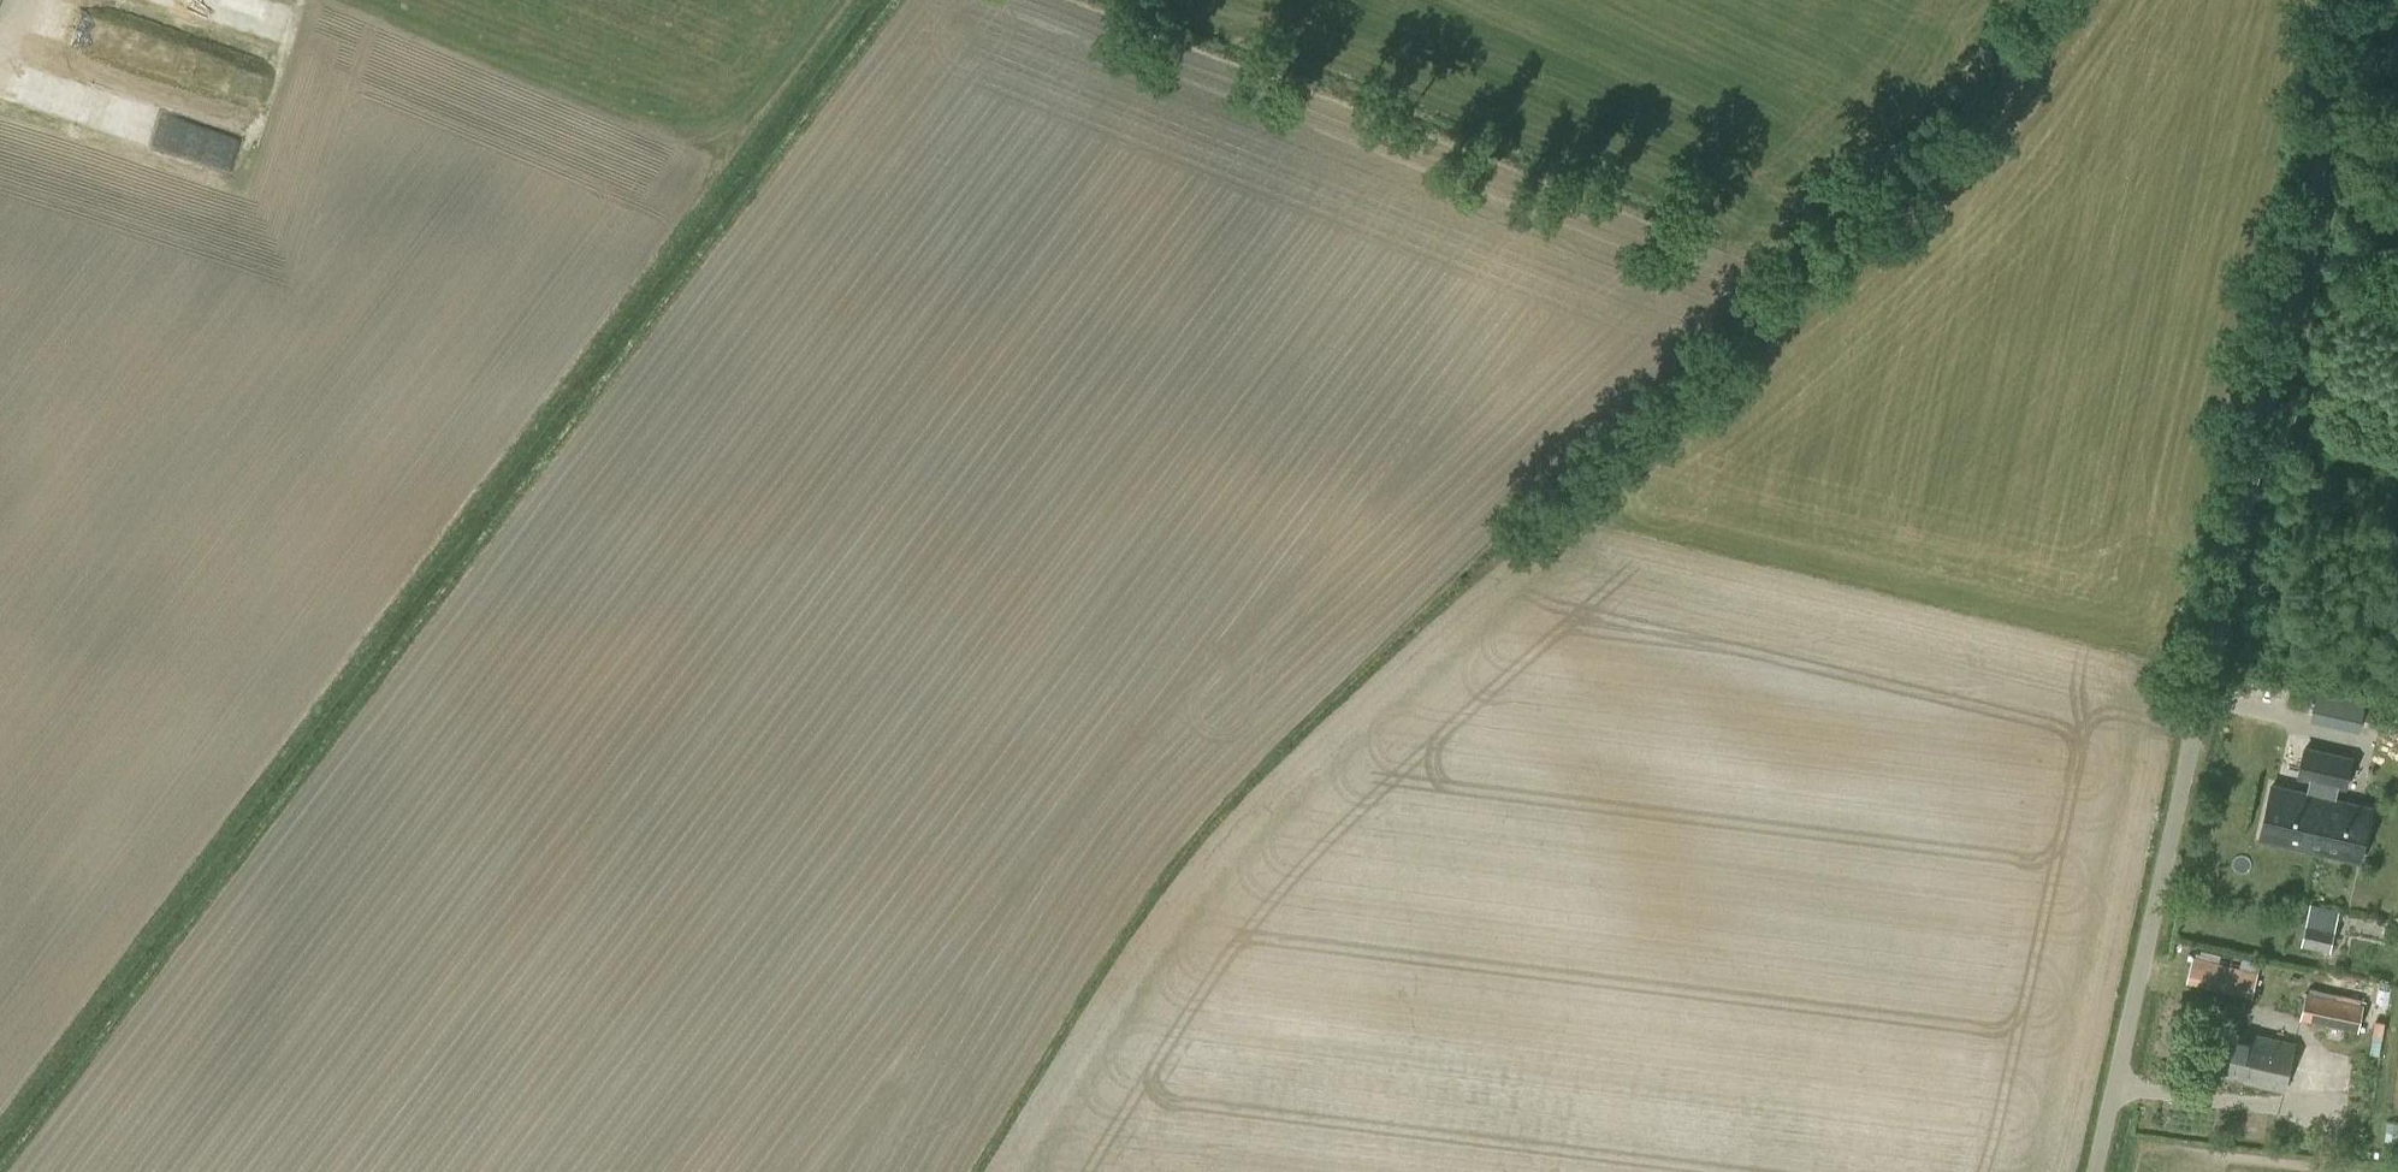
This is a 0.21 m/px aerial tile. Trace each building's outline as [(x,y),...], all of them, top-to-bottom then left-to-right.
[(2319,687),(2313,715),(2326,718),(2332,690),(2319,687)] [(2354,694),(2347,723),(2360,726),(2367,698),(2354,694)] [(2259,839),(2307,850),(2330,750),(2305,744),(2297,777),(2310,780),(2308,790),(2278,783),(2271,782),(2259,839)] [(2355,755),(2330,750),(2307,850),(2362,863),(2375,806),(2363,803),(2337,798),(2339,786),(2347,789),(2355,755)] [(2302,945),(2331,952),(2341,910),(2311,903),(2302,945)] [(2187,983),(2253,997),(2259,971),(2195,955),(2187,983)] [(2306,991),(2300,1018),(2301,1018),(2359,1031),(2365,1004),(2306,991)] [(2244,1075),(2244,1079),(2285,1089),(2296,1043),(2254,1033),(2253,1038),(2226,1031),(2217,1069),(2244,1075)]
